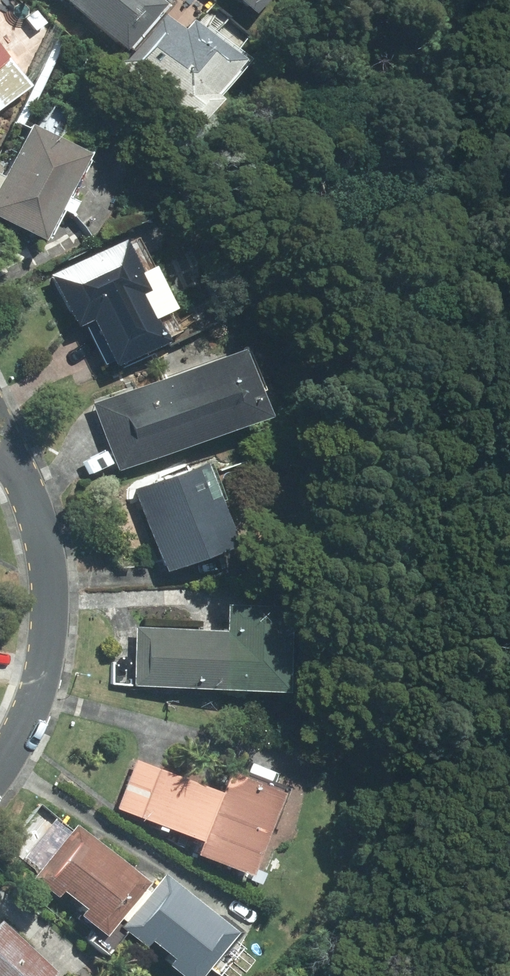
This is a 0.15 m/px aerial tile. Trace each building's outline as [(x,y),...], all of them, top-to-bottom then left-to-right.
[(130,49),(168,4),(164,0),(72,0),(130,49)] [(259,14),(271,0),(243,0),(259,14)] [(188,30),(168,13),(125,67),(202,129),(226,98),(222,95),(251,59),(198,17),(188,30)] [(12,58),(0,42),(0,67),(12,58)] [(12,58),(0,67),(0,98),(6,106),(34,85),(12,58)] [(49,241),(93,153),(35,125),(8,179),(0,175),(0,217),(49,241)] [(160,320),(181,309),(159,266),(154,269),(139,239),(130,244),(128,240),(57,276),(82,326),(87,323),(108,363),(116,359),(119,363),(170,338),(160,320)] [(161,455),(272,415),(263,390),(266,389),(252,351),(249,352),(248,349),(137,389),(161,455)] [(96,404),(120,470),(161,455),(137,389),(96,404)] [(211,464),(138,491),(169,572),(241,545),(224,501),(228,499),(214,464),(211,465),(211,464)] [(292,693),(296,610),(232,607),(230,632),(228,690),(292,693)] [(136,685),(228,690),(230,632),(139,627),(136,685)] [(137,760),(119,808),(143,817),(162,768),(137,760)] [(143,817),(207,842),(226,793),(162,768),(143,817)] [(288,793),(234,772),(226,793),(207,842),(202,854),(255,875),(288,793)] [(151,883),(79,826),(73,833),(57,820),(27,857),(43,870),(36,879),(61,898),(67,891),(90,910),(86,916),(110,935),(151,883)] [(126,927),(149,947),(155,940),(179,959),(173,966),(186,975),(206,975),(241,933),(169,875),(126,927)] [(60,971),(4,920),(0,925),(0,975),(56,975),(60,971)]
